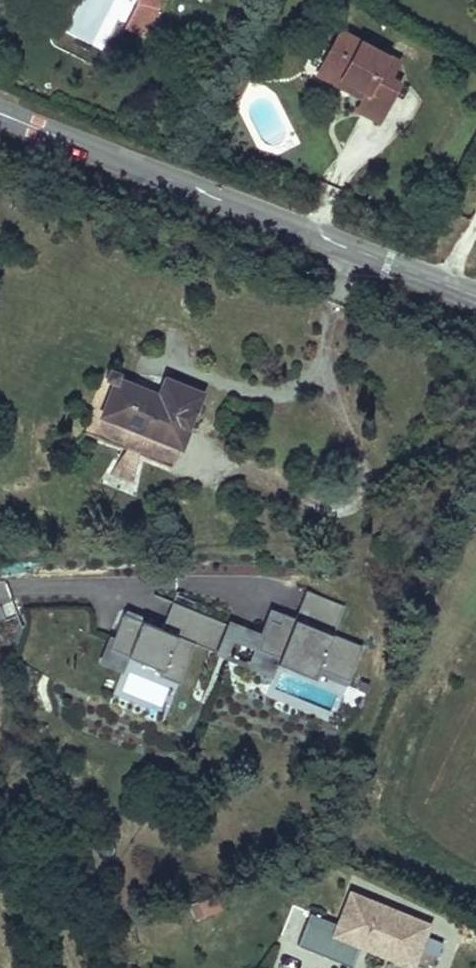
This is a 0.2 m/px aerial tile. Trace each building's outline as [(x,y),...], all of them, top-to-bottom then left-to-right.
[(127,13),(145,20),(149,11),(150,0),(130,0),(127,13)] [(137,38),(145,20),(127,13),(120,31),(137,38)] [(391,78),(397,66),(340,37),(319,78),(339,89),(344,80),(366,91),(361,100),(356,111),(383,124),(403,84),(391,78)] [(235,72),(231,79),(244,86),(248,78),(235,72)] [(361,100),(366,91),(344,80),(339,89),(361,100)] [(111,379),(93,425),(171,455),(196,390),(162,377),(156,392),(114,375),(117,368),(105,363),(100,375),(111,379)] [(171,455),(93,425),(90,434),(167,464),(171,455)] [(158,597),(147,627),(123,618),(110,654),(181,681),(194,645),(259,669),(266,650),(279,655),(276,662),(317,679),(320,671),(348,682),(362,646),(335,635),(347,605),(309,590),(298,620),(270,609),(260,635),(158,597)] [(359,949),(404,967),(413,967),(431,924),(345,889),(331,922),(306,910),(294,937),(352,964),(359,949)] [(420,964),(434,967),(435,967),(441,942),(427,938),(420,964)]
